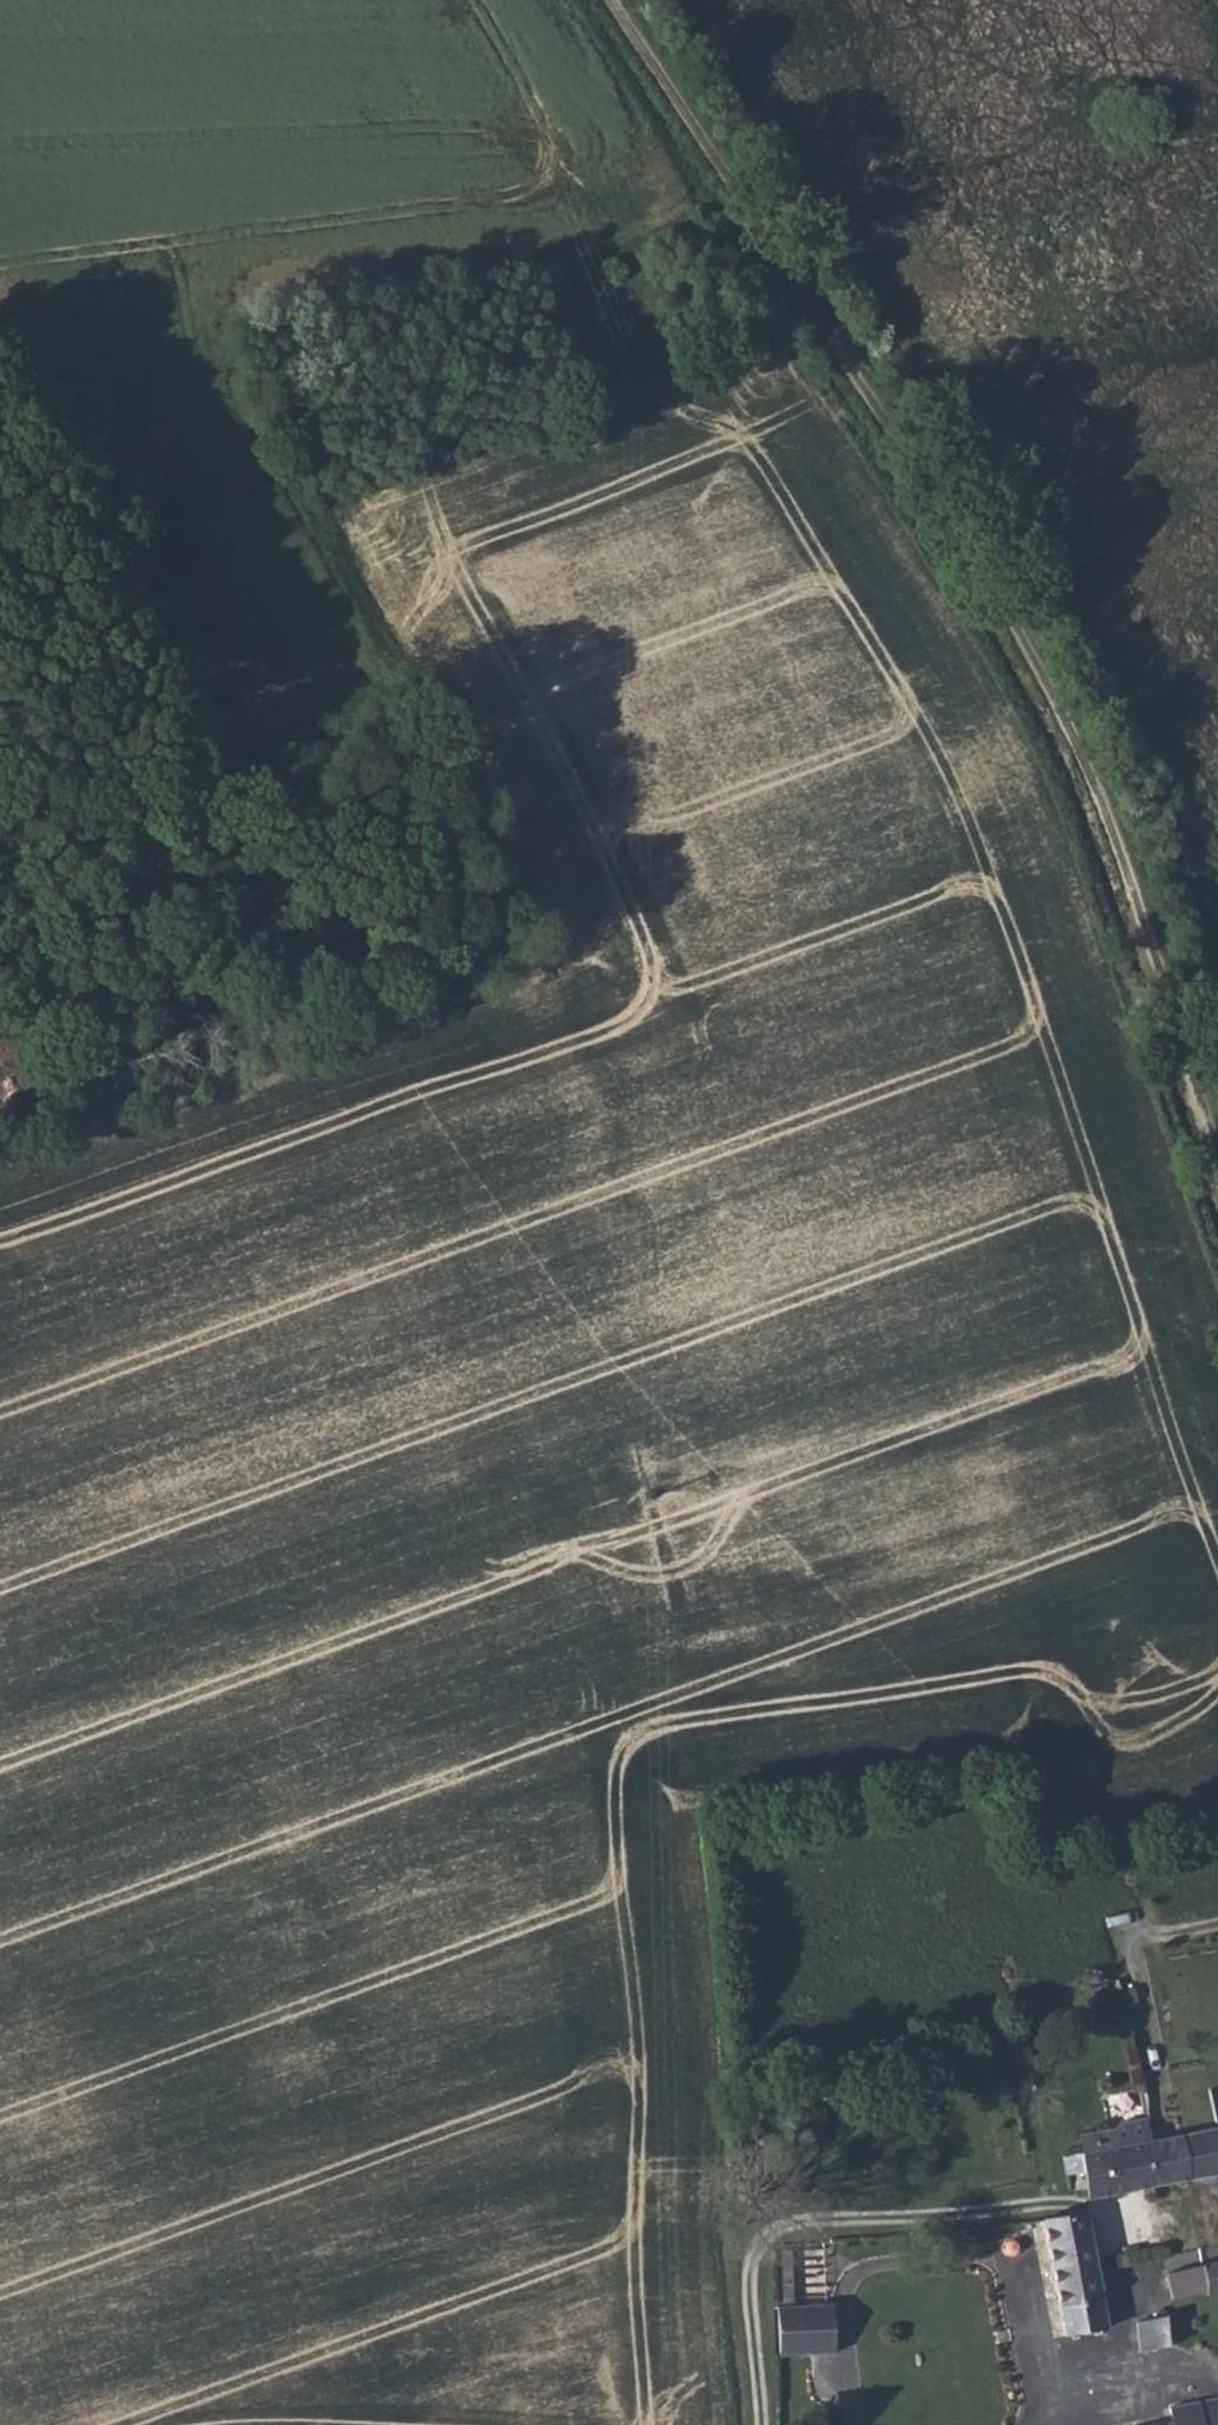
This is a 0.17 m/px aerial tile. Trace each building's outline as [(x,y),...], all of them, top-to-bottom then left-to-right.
[(1217,2139),(1217,2090),(1209,2091),(1216,2127),(1217,2139)] [(1086,2178),(1086,2196),(1149,2185),(1142,2141),(1149,2140),(1145,2118),(1118,2123),(1113,2129),(1079,2135),(1081,2153),(1067,2155),(1069,2171),(1071,2179),(1086,2178)] [(1217,2173),(1217,2139),(1216,2127),(1179,2134),(1187,2179),(1209,2175),(1217,2173)] [(1087,2213),(1043,2218),(1065,2337),(1110,2330),(1087,2213)] [(792,2257),(783,2257),(787,2313),(780,2314),(783,2362),(838,2358),(835,2310),(796,2313),(792,2257)] [(1202,2266),(1205,2291),(1217,2289),(1217,2263),(1202,2266)] [(1205,2291),(1202,2266),(1166,2274),(1171,2297),(1205,2291)] [(1134,2322),(1140,2352),(1173,2344),(1168,2314),(1134,2322)] [(1166,2408),(1170,2423),(1157,2424),(1217,2424),(1217,2395),(1178,2405),(1166,2408)]
